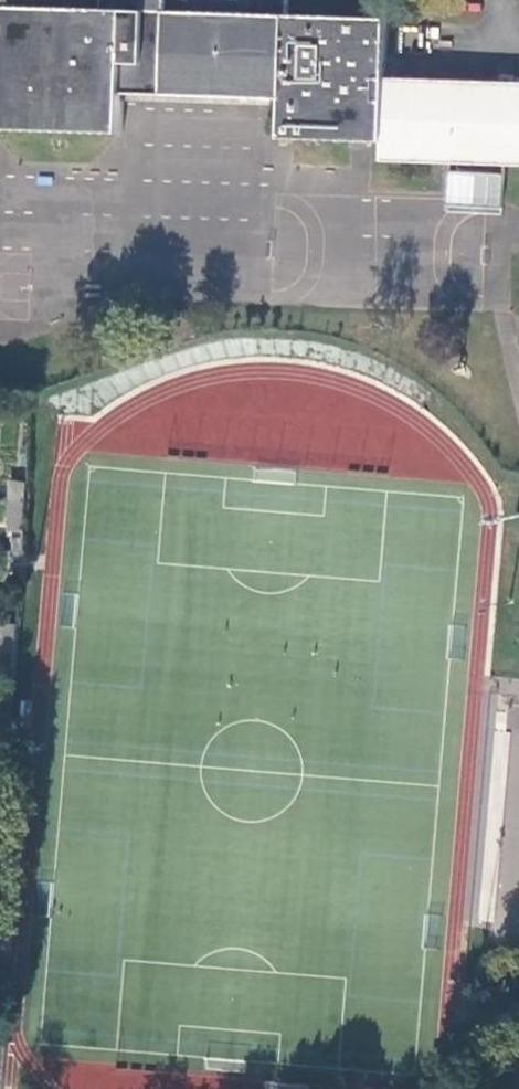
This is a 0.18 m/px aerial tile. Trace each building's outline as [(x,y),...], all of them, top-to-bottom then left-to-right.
[(108,7),(5,3),(3,72),(0,72),(0,122),(124,127),(125,88),(286,94),(284,134),(385,137),(384,156),(518,161),(518,80),(387,75),(388,17),(290,13),(290,0),(108,0),(108,7)] [(443,207),(499,212),(502,174),(446,169),(443,207)] [(27,501),(28,482),(15,481),(14,499),(27,501)] [(4,655),(8,623),(0,623),(0,655),(4,655)]
